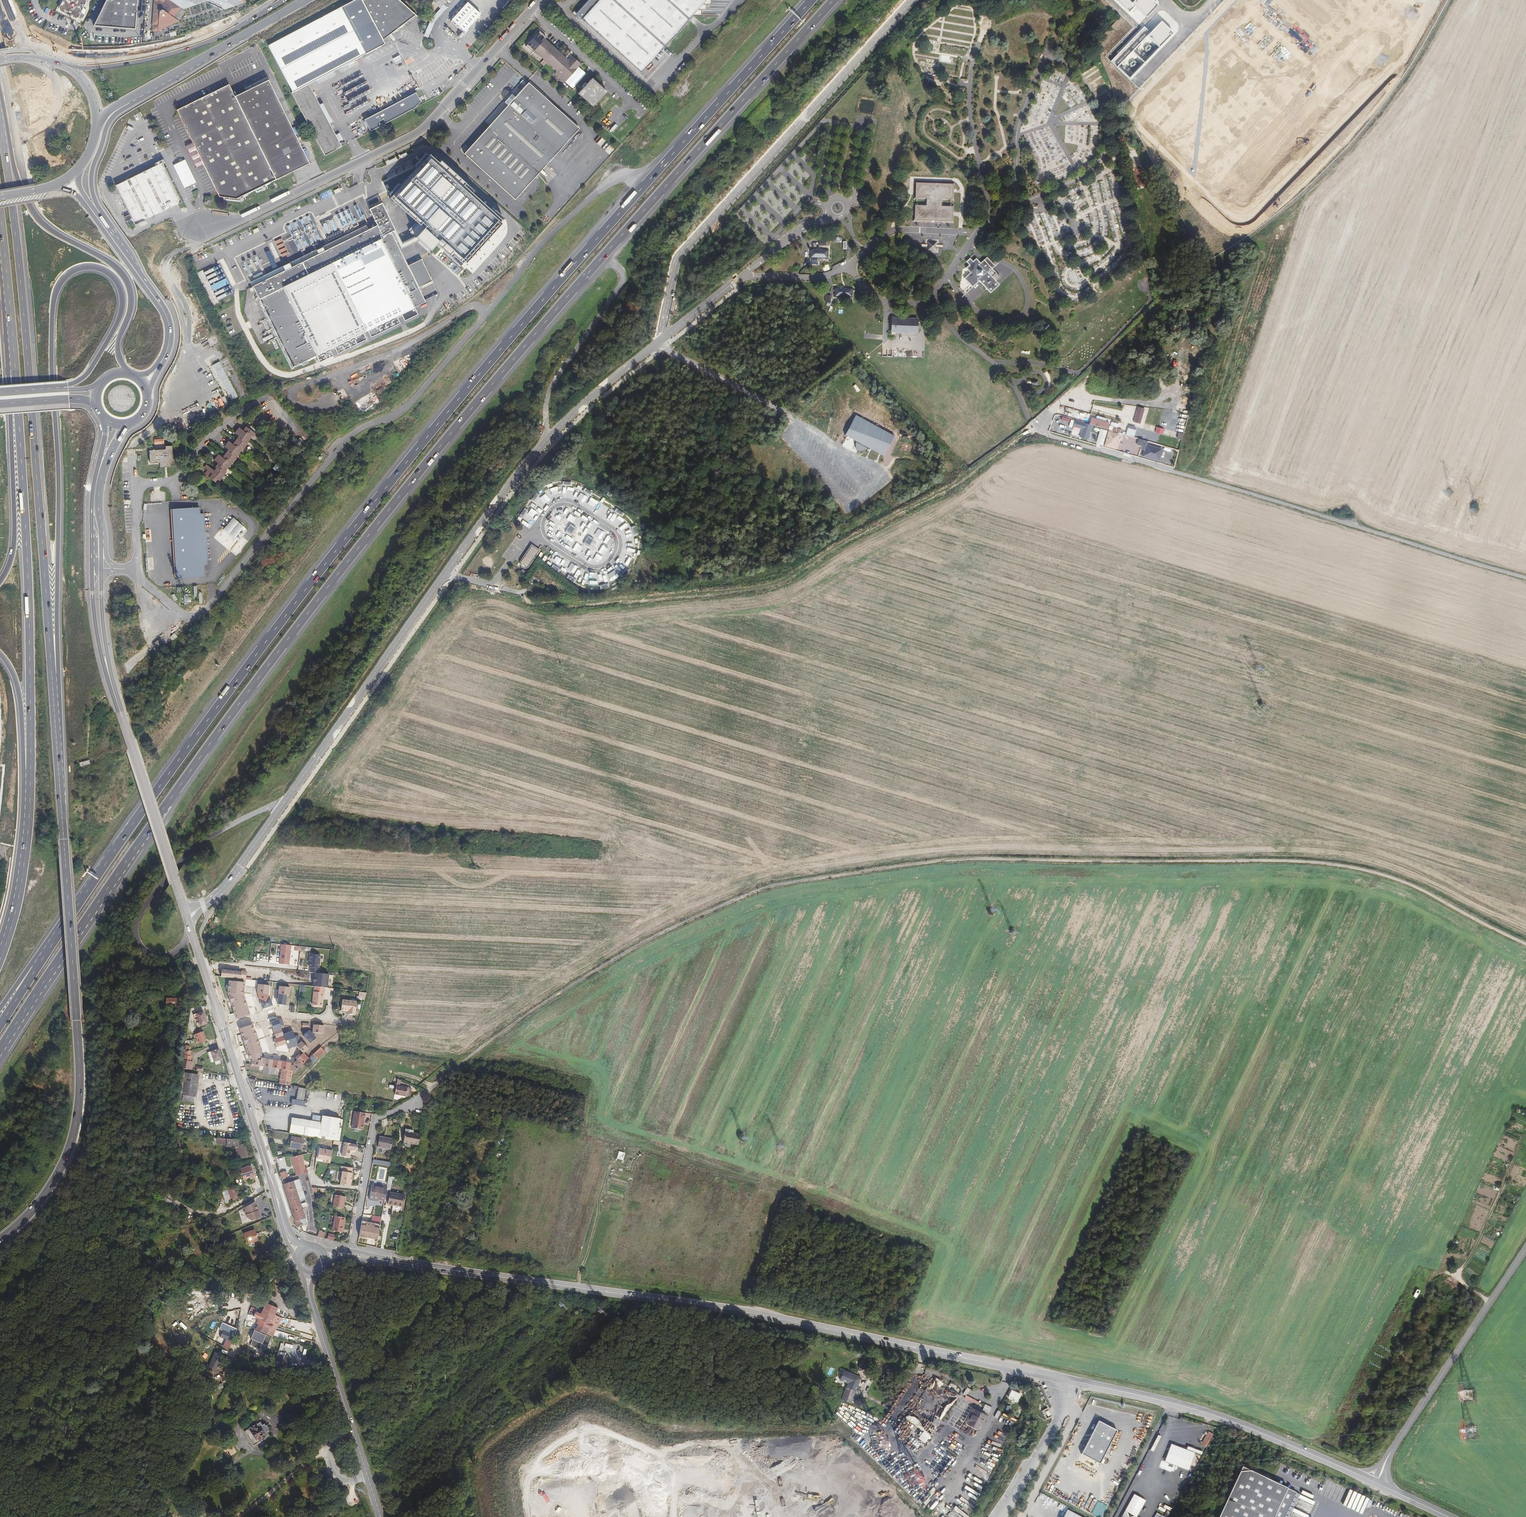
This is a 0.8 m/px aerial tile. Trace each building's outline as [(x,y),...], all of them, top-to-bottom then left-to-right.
[(66,5),(67,8),(82,16),(85,15),(93,0),(68,0),(66,5)] [(92,26),(134,29),(136,0),(105,0),(92,26)] [(152,23),(153,24),(152,29),(159,30),(178,21),(175,18),(182,8),(204,0),(154,0),(152,23)] [(223,9),(243,2),(244,0),(205,0),(223,9)] [(268,47),(291,91),(291,93),(324,155),(341,147),(308,84),(385,43),(382,39),(415,15),(399,0),(353,0),(269,44),(268,47)] [(432,1),(441,9),(448,0),(433,0),(432,1)] [(576,15),(641,74),(708,0),(590,0),(576,15)] [(1152,0),(1136,0),(1133,3),(1130,0),(1116,0),(1128,12),(1134,6),(1146,17),(1158,5),(1152,0)] [(480,14),(467,2),(451,19),(465,31),(480,14)] [(1162,21),(1150,33),(1144,27),(1111,60),(1117,67),(1133,51),(1149,35),(1160,46),(1174,33),(1162,21)] [(580,67),(572,59),(570,61),(546,40),(536,52),(559,72),(556,75),(565,83),(580,67)] [(573,57),(572,59),(580,67),(582,65),(573,57)] [(603,90),(592,80),(579,95),(593,108),(606,93),(605,91),(606,91),(604,89),(603,90)] [(254,88),(234,98),(232,94),(228,86),(177,111),(179,116),(190,138),(193,144),(187,147),(193,160),(198,169),(203,166),(215,192),(218,198),(236,200),(308,164),(267,82),(254,88)] [(529,82),(528,84),(550,104),(551,102),(529,82)] [(550,104),(528,84),(515,98),(508,106),(464,154),(515,200),(533,180),(539,173),(536,171),(543,164),(546,166),(579,129),(550,104)] [(415,92),(364,120),(370,131),(415,107),(420,101),(417,96),(415,92)] [(508,106),(515,98),(512,95),(504,103),(508,106)] [(507,222),(429,155),(390,198),(404,229),(473,280),(506,236),(507,229),(507,222)] [(167,167),(163,160),(155,163),(156,165),(153,167),(116,185),(119,192),(129,212),(135,225),(181,202),(165,169),(167,167)] [(539,173),(546,166),(543,164),(536,171),(539,173)] [(941,198),(952,198),(952,183),(915,183),(915,197),(926,197),(926,205),(914,205),(914,219),(951,220),(952,206),(941,206),(941,198)] [(319,194),(322,200),(334,194),(331,189),(319,194)] [(368,230),(253,286),(294,367),(351,339),(354,344),(365,339),(362,333),(426,301),(419,288),(432,281),(421,260),(408,266),(392,233),(395,231),(382,204),(369,210),(377,225),(368,230)] [(252,283),(253,286),(368,230),(366,226),(252,283)] [(937,241),(927,240),(926,251),(937,251),(937,241)] [(828,248),(809,248),(809,258),(828,258),(828,248)] [(971,258),(967,262),(970,265),(967,268),(971,272),(965,278),(973,286),(979,280),(990,292),(1000,284),(989,271),(995,266),(987,257),(981,262),(977,258),(973,261),(971,258)] [(853,287),(834,287),(834,297),(852,297),(853,287)] [(256,301),(249,303),(254,321),(261,318),(256,301)] [(918,318),(891,317),(890,332),(917,333),(918,318)] [(221,361),(215,364),(220,379),(222,378),(221,376),(225,374),(221,361)] [(186,422),(229,404),(225,397),(183,415),(186,422)] [(1148,408),(1141,406),(1137,418),(1144,420),(1148,408)] [(845,436),(885,455),(895,434),(855,415),(845,436)] [(1090,424),(1092,425),(1108,429),(1110,422),(1092,417),(1090,424)] [(1090,424),(1076,420),(1074,426),(1083,429),(1080,437),(1088,439),(1092,425),(1090,424)] [(242,431),(238,428),(233,434),(237,437),(231,444),(227,441),(223,447),(227,451),(221,458),(217,455),(213,460),(216,463),(211,470),(205,465),(203,467),(207,471),(203,474),(205,476),(204,477),(206,480),(208,478),(214,483),(217,480),(218,482),(225,472),(224,472),(231,464),(231,465),(236,459),(235,458),(241,450),(242,451),(246,445),(245,444),(251,437),(252,437),(256,432),(249,427),(248,428),(246,426),(242,431)] [(1134,437),(1136,429),(1128,427),(1126,434),(1134,437)] [(1096,444),(1103,446),(1107,430),(1100,428),(1096,444)] [(1124,434),(1109,430),(1105,445),(1117,449),(1119,442),(1122,442),(1124,434)] [(1152,438),(1147,436),(1143,446),(1148,448),(1146,453),(1158,456),(1162,445),(1151,441),(1152,438)] [(165,450),(149,450),(149,462),(159,462),(159,467),(169,467),(169,461),(172,460),(171,446),(165,446),(165,450)] [(593,492),(585,487),(583,491),(590,496),(593,492)] [(539,494),(535,492),(530,500),(534,502),(539,494)] [(176,578),(205,576),(205,565),(207,564),(204,513),(200,513),(200,507),(172,509),(176,578)] [(528,510),(524,507),(519,516),(523,518),(528,510)] [(624,513),(617,508),(614,511),(622,517),(624,513)] [(235,538),(245,527),(233,517),(224,528),(235,538)] [(576,528),(570,524),(565,532),(571,535),(576,528)] [(594,539),(588,536),(583,543),(589,547),(594,539)] [(539,550),(531,546),(519,562),(522,567),(527,567),(539,550)] [(561,570),(552,564),(550,568),(558,574),(561,570)] [(557,579),(540,567),(534,576),(551,587),(557,579)] [(626,568),(619,576),(623,579),(630,572),(626,568)] [(576,579),(568,573),(565,577),(574,583),(576,579)] [(291,945),(282,944),(279,964),(289,965),(291,945)] [(315,974),(318,974),(321,955),(311,954),(309,967),(310,967),(310,973),(315,974)] [(240,979),(241,973),(235,972),(235,970),(232,970),(232,972),(222,971),(221,977),(240,979)] [(319,984),(318,988),(320,988),(326,989),(330,989),(336,990),(337,976),(318,974),(315,974),(314,983),(319,984)] [(243,995),(244,983),(229,981),(228,993),(236,1019),(249,1015),(243,995)] [(269,986),(258,984),(257,992),(262,1008),(272,1005),(270,998),(269,998),(268,995),(269,986)] [(282,996),(285,996),(286,992),(294,993),(297,994),(298,985),(287,984),(286,990),(282,989),(282,996)] [(326,989),(320,988),(317,1008),(326,1009),(327,1000),(329,1000),(330,989),(326,989)] [(285,996),(285,1002),(293,1003),(294,993),(286,992),(285,996)] [(167,998),(164,1008),(170,1008),(170,1012),(173,1010),(181,1010),(181,998),(167,998)] [(358,1003),(343,1001),(342,1011),(349,1012),(349,1014),(356,1015),(358,1003)] [(197,1014),(201,1026),(208,1024),(204,1011),(197,1014)] [(281,1026),(279,1019),(272,1021),(277,1038),(275,1039),(277,1047),(287,1044),(288,1049),(296,1045),(303,1053),(308,1048),(301,1041),(298,1044),(295,1037),(286,1040),(284,1034),(281,1026)] [(254,1024),(241,1028),(250,1057),(254,1058),(253,1064),(261,1065),(265,1066),(274,1067),(281,1068),(292,1070),(295,1071),(299,1067),(305,1062),(309,1059),(303,1053),(297,1059),(298,1060),(295,1063),(294,1066),(291,1065),(291,1063),(261,1058),(262,1052),(254,1024)] [(313,1024),(312,1032),(323,1033),(323,1025),(313,1024)] [(308,1029),(302,1035),(310,1043),(315,1037),(308,1029)] [(284,1034),(286,1040),(295,1037),(295,1036),(294,1031),(284,1034)] [(199,1043),(206,1041),(203,1032),(196,1034),(199,1043)] [(214,1062),(222,1059),(219,1049),(211,1051),(214,1062)] [(324,1057),(321,1053),(315,1058),(319,1062),(324,1057)] [(285,1070),(282,1084),(292,1086),(295,1072),(285,1070)] [(192,1071),(187,1099),(196,1100),(201,1073),(192,1071)] [(298,1087),(297,1100),(305,1100),(306,1088),(298,1087)] [(398,1088),(396,1098),(409,1100),(410,1091),(398,1088)] [(364,1132),(367,1115),(356,1114),(353,1130),(364,1132)] [(293,1118),(290,1134),(312,1138),(340,1144),(344,1122),(323,1118),(322,1123),(317,1122),(316,1123),(312,1122),(312,1121),(293,1118)] [(418,1145),(419,1136),(412,1134),(413,1133),(405,1131),(403,1143),(418,1145)] [(240,1145),(238,1139),(213,1137),(213,1143),(222,1143),(223,1145),(236,1146),(238,1155),(240,1155),(241,1158),(249,1155),(245,1143),(240,1145)] [(391,1139),(379,1137),(376,1148),(389,1150),(391,1139)] [(292,1148),(301,1150),(302,1140),(293,1138),(292,1148)] [(359,1147),(346,1145),(343,1158),(350,1159),(351,1152),(357,1153),(359,1147)] [(326,1162),(326,1164),(331,1165),(333,1153),(321,1150),(319,1160),(324,1161),(326,1162)] [(301,1156),(292,1159),(294,1167),(295,1167),(297,1175),(300,1174),(307,1173),(305,1166),(304,1167),(301,1156)] [(252,1165),(242,1167),(245,1177),(255,1175),(252,1165)] [(353,1170),(346,1169),(345,1174),(343,1174),(341,1186),(351,1188),(352,1184),(353,1180),(353,1176),(352,1176),(353,1170)] [(281,1172),(282,1179),(289,1178),(288,1170),(281,1172)] [(297,1181),(285,1185),(298,1228),(302,1226),(310,1224),(308,1218),(312,1217),(309,1205),(311,1205),(308,1197),(306,1198),(304,1192),(301,1193),(297,1181)] [(378,1200),(385,1201),(387,1188),(372,1185),(369,1200),(378,1202),(378,1200)] [(228,1189),(231,1201),(239,1199),(235,1187),(228,1189)] [(388,1205),(402,1208),(404,1197),(390,1195),(388,1205)] [(346,1199),(336,1196),(334,1208),(344,1210),(346,1199)] [(254,1201),(243,1207),(245,1217),(250,1221),(260,1218),(254,1201)] [(345,1219),(335,1217),(333,1231),(342,1233),(345,1219)] [(377,1242),(380,1226),(361,1223),(358,1238),(377,1242)] [(243,1232),(246,1244),(257,1241),(253,1229),(243,1232)] [(468,1253),(474,1254),(476,1246),(470,1245),(468,1253)] [(352,1291),(344,1299),(351,1305),(359,1298),(352,1291)] [(264,1306),(275,1311),(278,1304),(268,1300),(264,1306)] [(255,1348),(259,1349),(275,1311),(264,1306),(252,1336),(259,1339),(255,1348)] [(282,1314),(275,1311),(259,1349),(266,1352),(282,1314)] [(229,1332),(222,1329),(219,1337),(225,1340),(223,1346),(228,1349),(232,1341),(227,1339),(229,1332)] [(248,1345),(255,1348),(259,1339),(252,1336),(248,1345)] [(394,1340),(384,1349),(391,1357),(401,1347),(394,1340)] [(218,1349),(212,1362),(219,1365),(225,1351),(218,1349)] [(374,1351),(368,1357),(371,1360),(377,1354),(374,1351)] [(852,1403),(861,1377),(843,1370),(840,1380),(848,1383),(842,1400),(852,1403)] [(905,1418),(930,1436),(960,1396),(935,1378),(905,1418)] [(1007,1397),(1015,1400),(1017,1401),(1021,1393),(1019,1392),(1010,1388),(1007,1397)] [(54,1406),(51,1409),(58,1418),(61,1416),(54,1406)] [(973,1407),(965,1423),(979,1430),(987,1414),(973,1407)] [(49,1426),(58,1418),(51,1409),(42,1417),(49,1426)] [(998,1425),(1004,1429),(1009,1421),(1002,1417),(998,1425)] [(246,1428),(256,1441),(269,1432),(269,1431),(271,1429),(270,1425),(271,1423),(269,1421),(268,1422),(267,1421),(264,1420),(262,1418),(246,1428)] [(1097,1465),(1114,1432),(1095,1422),(1078,1455),(1097,1465)] [(1208,1428),(1201,1440),(1207,1443),(1213,1431),(1208,1428)] [(1165,1462),(1189,1470),(1196,1452),(1172,1443),(1165,1462)] [(770,1474),(783,1475),(784,1464),(763,1464),(762,1468),(763,1468),(763,1473),(765,1473),(765,1471),(770,1472),(770,1474)] [(1296,1492),(1242,1467),(1218,1516),(1284,1516),(1296,1492)] [(971,1513),(958,1503),(954,1508),(965,1516),(968,1516),(971,1513)]
